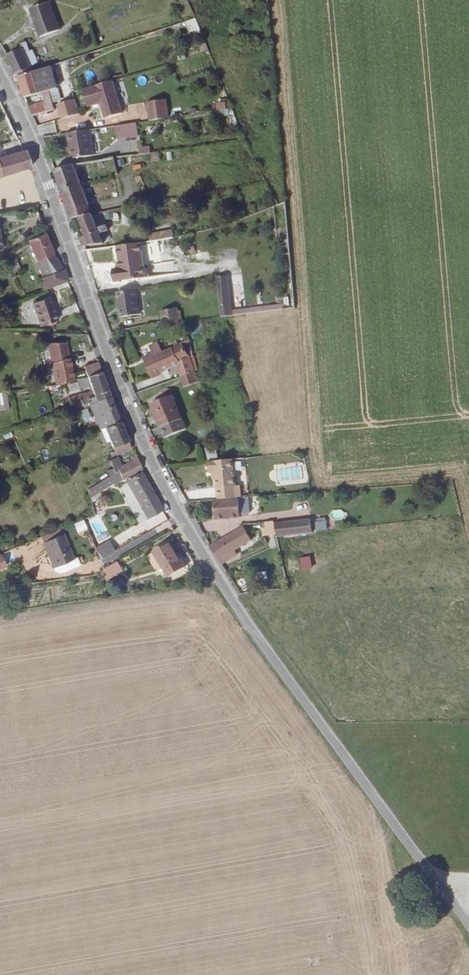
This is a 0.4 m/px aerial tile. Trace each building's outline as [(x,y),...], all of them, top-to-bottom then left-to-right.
[(59,30),(49,2),(30,9),(40,37),(59,30)] [(196,19),(186,22),(190,33),(200,29),(196,19)] [(17,73),(31,68),(31,67),(38,64),(32,51),(30,52),(26,42),(20,44),(22,49),(7,55),(17,73)] [(184,51),(177,53),(180,61),(186,59),(184,51)] [(31,68),(17,73),(25,98),(42,93),(49,91),(57,89),(51,67),(33,72),(31,68)] [(122,114),(112,81),(83,90),(88,107),(101,103),(102,103),(103,106),(101,106),(105,119),(122,114)] [(49,91),(52,100),(60,99),(57,89),(49,91)] [(32,116),(54,110),(52,100),(49,91),(42,93),(45,102),(29,107),(32,116)] [(79,114),(75,99),(58,105),(62,119),(79,114)] [(166,100),(147,102),(150,121),(168,118),(166,100)] [(39,136),(57,131),(54,122),(37,127),(39,136)] [(118,139),(138,136),(137,123),(116,126),(118,139)] [(72,159),(93,156),(89,130),(68,133),(72,159)] [(25,151),(0,158),(0,170),(2,177),(31,167),(25,151)] [(92,214),(75,165),(55,170),(66,203),(72,218),(79,217),(92,214)] [(139,174),(134,177),(141,194),(147,192),(139,174)] [(30,231),(41,228),(37,213),(26,216),(30,231)] [(79,238),(83,247),(103,243),(99,234),(108,231),(106,225),(97,228),(92,214),(79,217),(86,236),(79,238)] [(172,238),(171,231),(159,233),(160,240),(172,238)] [(150,242),(160,240),(159,233),(149,235),(150,242)] [(53,255),(44,234),(28,241),(43,277),(63,270),(53,255)] [(145,278),(141,243),(117,246),(119,262),(120,269),(117,269),(113,270),(114,282),(145,278)] [(14,255),(7,257),(14,273),(20,270),(14,255)] [(67,281),(63,270),(43,277),(40,278),(44,289),(67,281)] [(223,319),(234,317),(233,314),(227,277),(216,278),(223,319)] [(135,290),(117,292),(121,317),(139,314),(135,290)] [(57,321),(49,298),(32,304),(40,327),(57,321)] [(163,322),(170,320),(171,325),(179,323),(177,313),(176,308),(161,311),(163,322)] [(155,372),(156,374),(176,365),(181,377),(195,372),(195,371),(198,370),(189,340),(162,353),(158,343),(149,347),(153,353),(143,358),(150,375),(155,372)] [(47,344),(56,386),(73,381),(65,344),(47,344)] [(84,367),(87,377),(101,372),(98,363),(84,367)] [(101,372),(87,377),(88,378),(77,380),(80,389),(90,385),(93,392),(82,395),(81,394),(68,398),(72,409),(83,406),(84,408),(88,406),(88,405),(90,405),(96,402),(96,401),(110,397),(105,385),(101,372)] [(198,382),(195,372),(181,377),(184,387),(198,382)] [(186,430),(172,396),(151,405),(165,438),(186,430)] [(112,405),(110,397),(96,401),(96,402),(90,405),(100,429),(119,422),(115,411),(112,405)] [(130,449),(119,422),(100,429),(106,443),(110,441),(114,451),(111,453),(112,456),(130,449)] [(209,461),(218,459),(215,446),(205,449),(209,461)] [(142,469),(136,455),(131,457),(132,461),(121,467),(117,457),(110,461),(113,469),(107,471),(109,477),(114,473),(118,471),(121,479),(122,480),(133,475),(140,470),(142,469)] [(235,486),(233,459),(208,462),(209,472),(212,472),(215,471),(216,479),(217,488),(235,486)] [(118,471),(114,473),(109,477),(87,490),(89,498),(113,483),(121,479),(118,471)] [(133,502),(136,500),(152,492),(141,472),(126,481),(127,483),(124,484),(121,488),(128,501),(133,502)] [(152,492),(136,500),(141,509),(142,509),(147,518),(148,519),(163,510),(152,492)] [(239,498),(240,516),(248,515),(250,513),(249,497),(239,498)] [(240,516),(239,498),(214,500),(215,520),(240,517),(240,516)] [(128,501),(127,502),(139,522),(147,518),(142,509),(141,509),(136,500),(133,502),(128,501)] [(341,510),(331,512),(333,519),(342,518),(341,510)] [(163,513),(150,522),(159,536),(172,527),(163,513)] [(311,519),(275,524),(277,534),(277,537),(312,533),(311,519)] [(325,519),(318,519),(319,531),(327,530),(325,519)] [(86,528),(83,521),(74,524),(77,532),(86,528)] [(264,536),(277,534),(275,524),(274,521),(265,522),(266,528),(262,528),(264,536)] [(244,527),(210,546),(221,564),(237,555),(234,551),(251,540),(244,527)] [(73,559),(62,534),(62,535),(59,530),(41,538),(43,543),(55,572),(59,573),(63,572),(79,566),(76,558),(73,559)] [(293,548),(304,547),(303,539),(293,540),(293,548)] [(185,567),(170,541),(153,552),(169,578),(185,567)] [(101,559),(114,551),(109,542),(96,550),(101,559)] [(109,577),(122,569),(118,562),(105,570),(109,577)]
